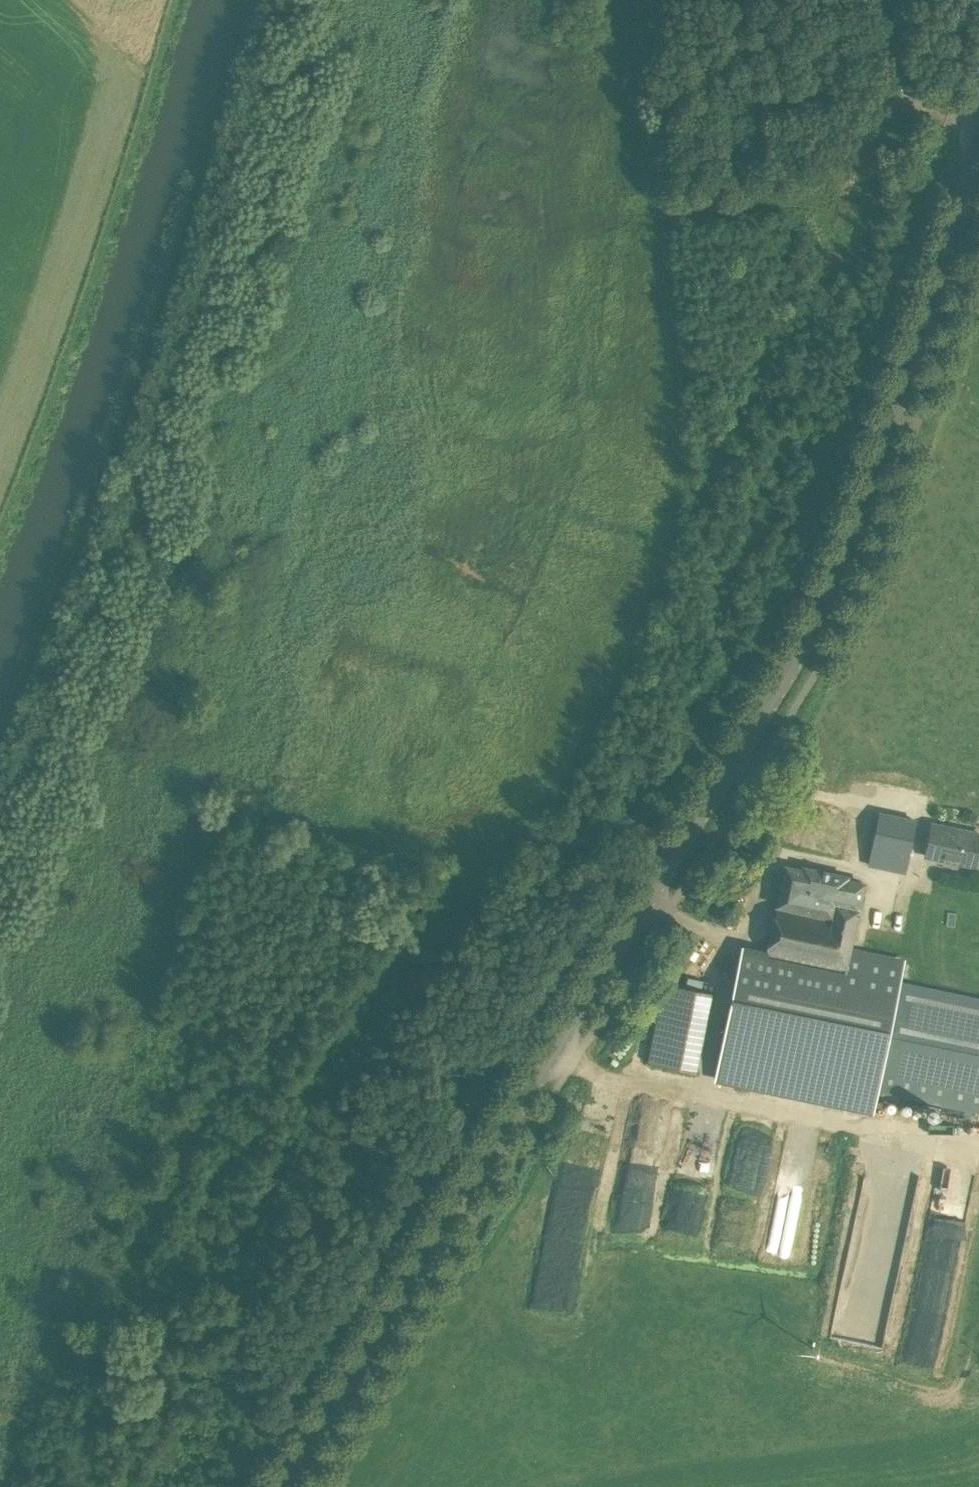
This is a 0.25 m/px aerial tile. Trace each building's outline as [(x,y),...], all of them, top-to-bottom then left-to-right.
[(978,848),(978,836),(931,826),(925,855),(975,866),(978,848)] [(842,972),(848,951),(863,885),(845,882),(846,879),(802,869),(802,871),(785,868),(767,956),(842,972)] [(767,956),(742,951),(715,1079),(871,1110),(875,1090),(978,1112),(978,999),(898,982),(902,963),(848,951),(842,972),(767,956)] [(695,1071),(710,993),(663,984),(648,1062),(695,1071)] [(627,1150),(630,1202),(653,1200),(649,1133),(639,1134),(640,1150),(627,1150)]
